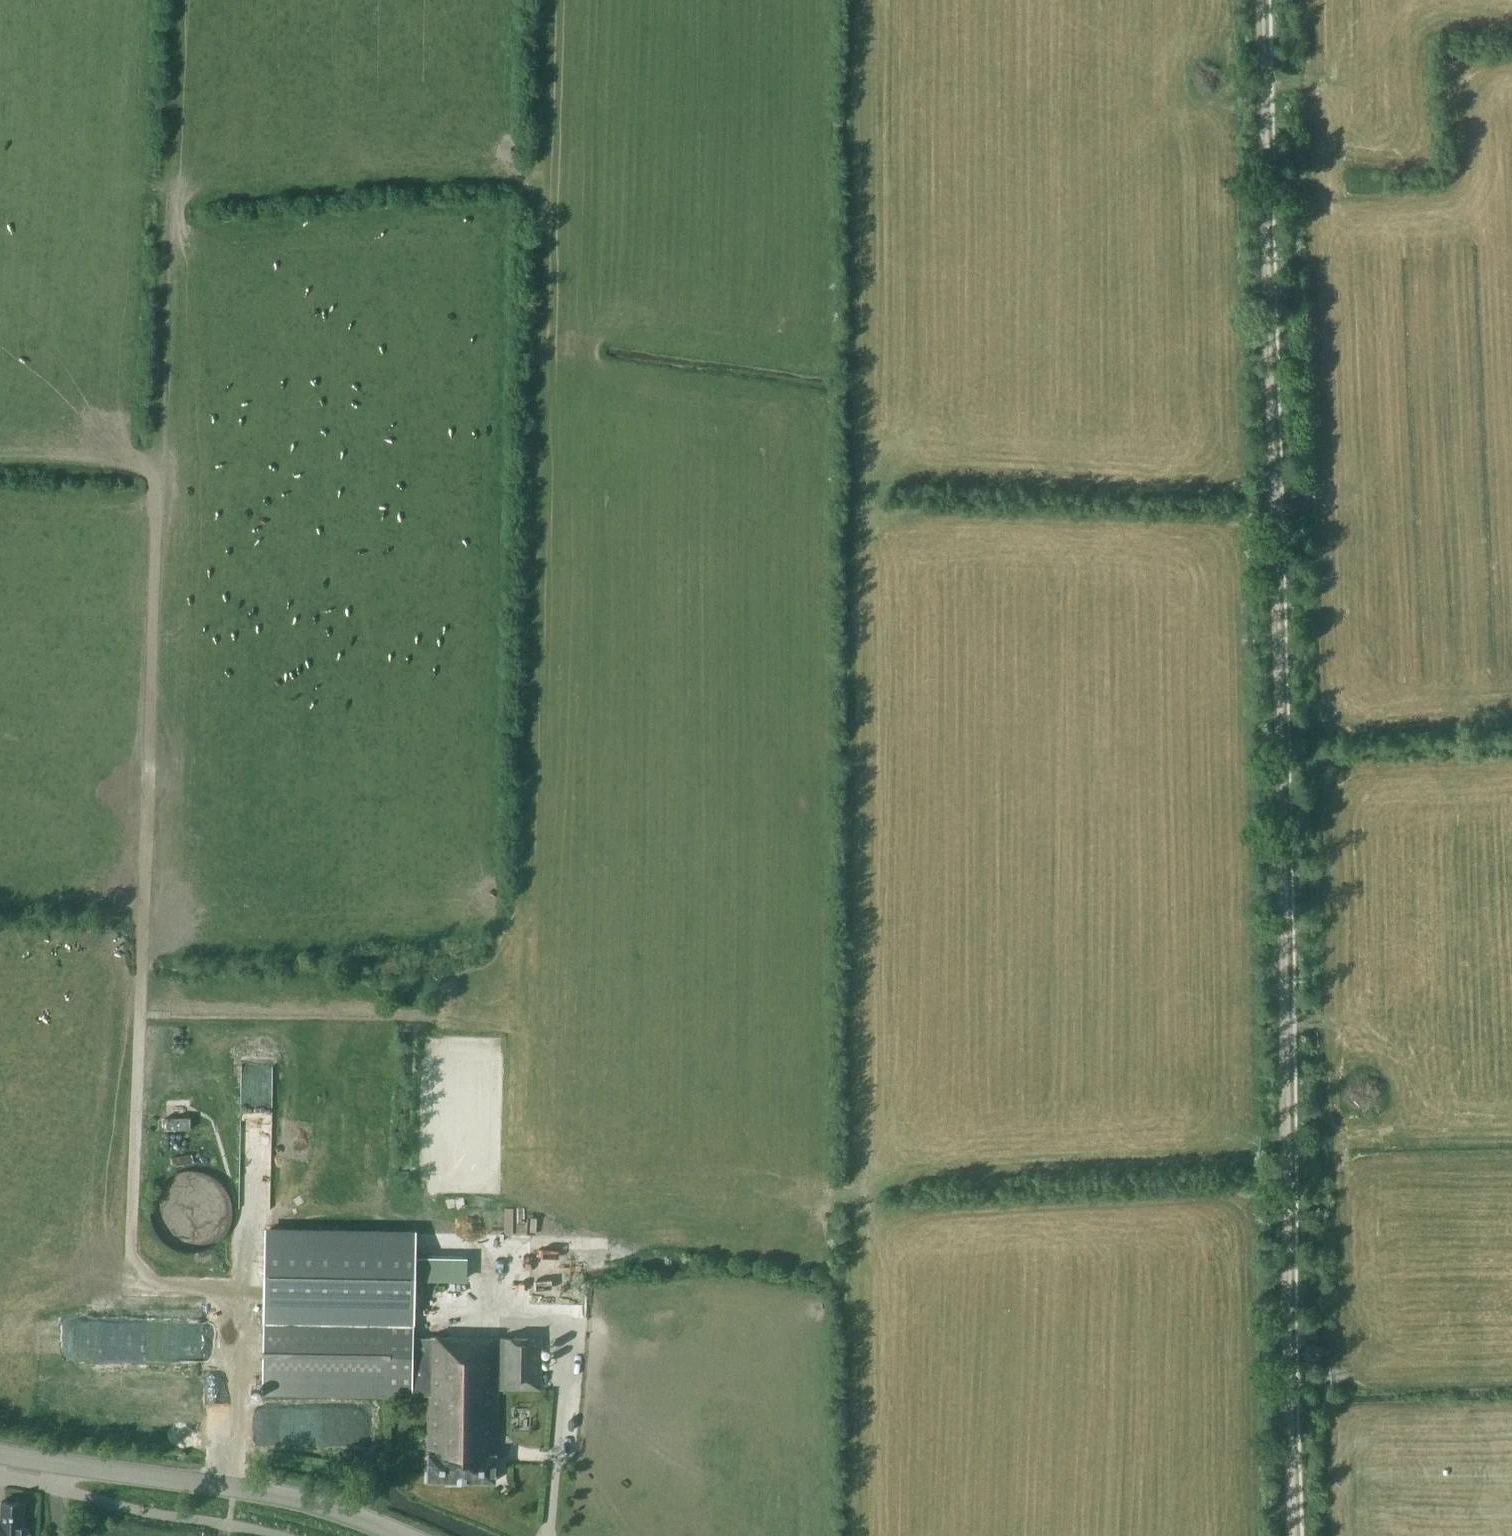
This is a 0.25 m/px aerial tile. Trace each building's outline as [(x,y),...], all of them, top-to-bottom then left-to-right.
[(265,1230),(263,1393),(388,1395),(388,1393),(429,1395),(428,1480),(495,1481),(497,1336),(430,1335),(430,1337),(413,1337),(414,1232),(265,1230)] [(541,1388),(542,1337),(505,1336),(504,1388),(541,1388)] [(24,1502),(1,1501),(0,1520),(0,1535),(30,1535),(30,1531),(28,1528),(22,1528),(24,1502)]
